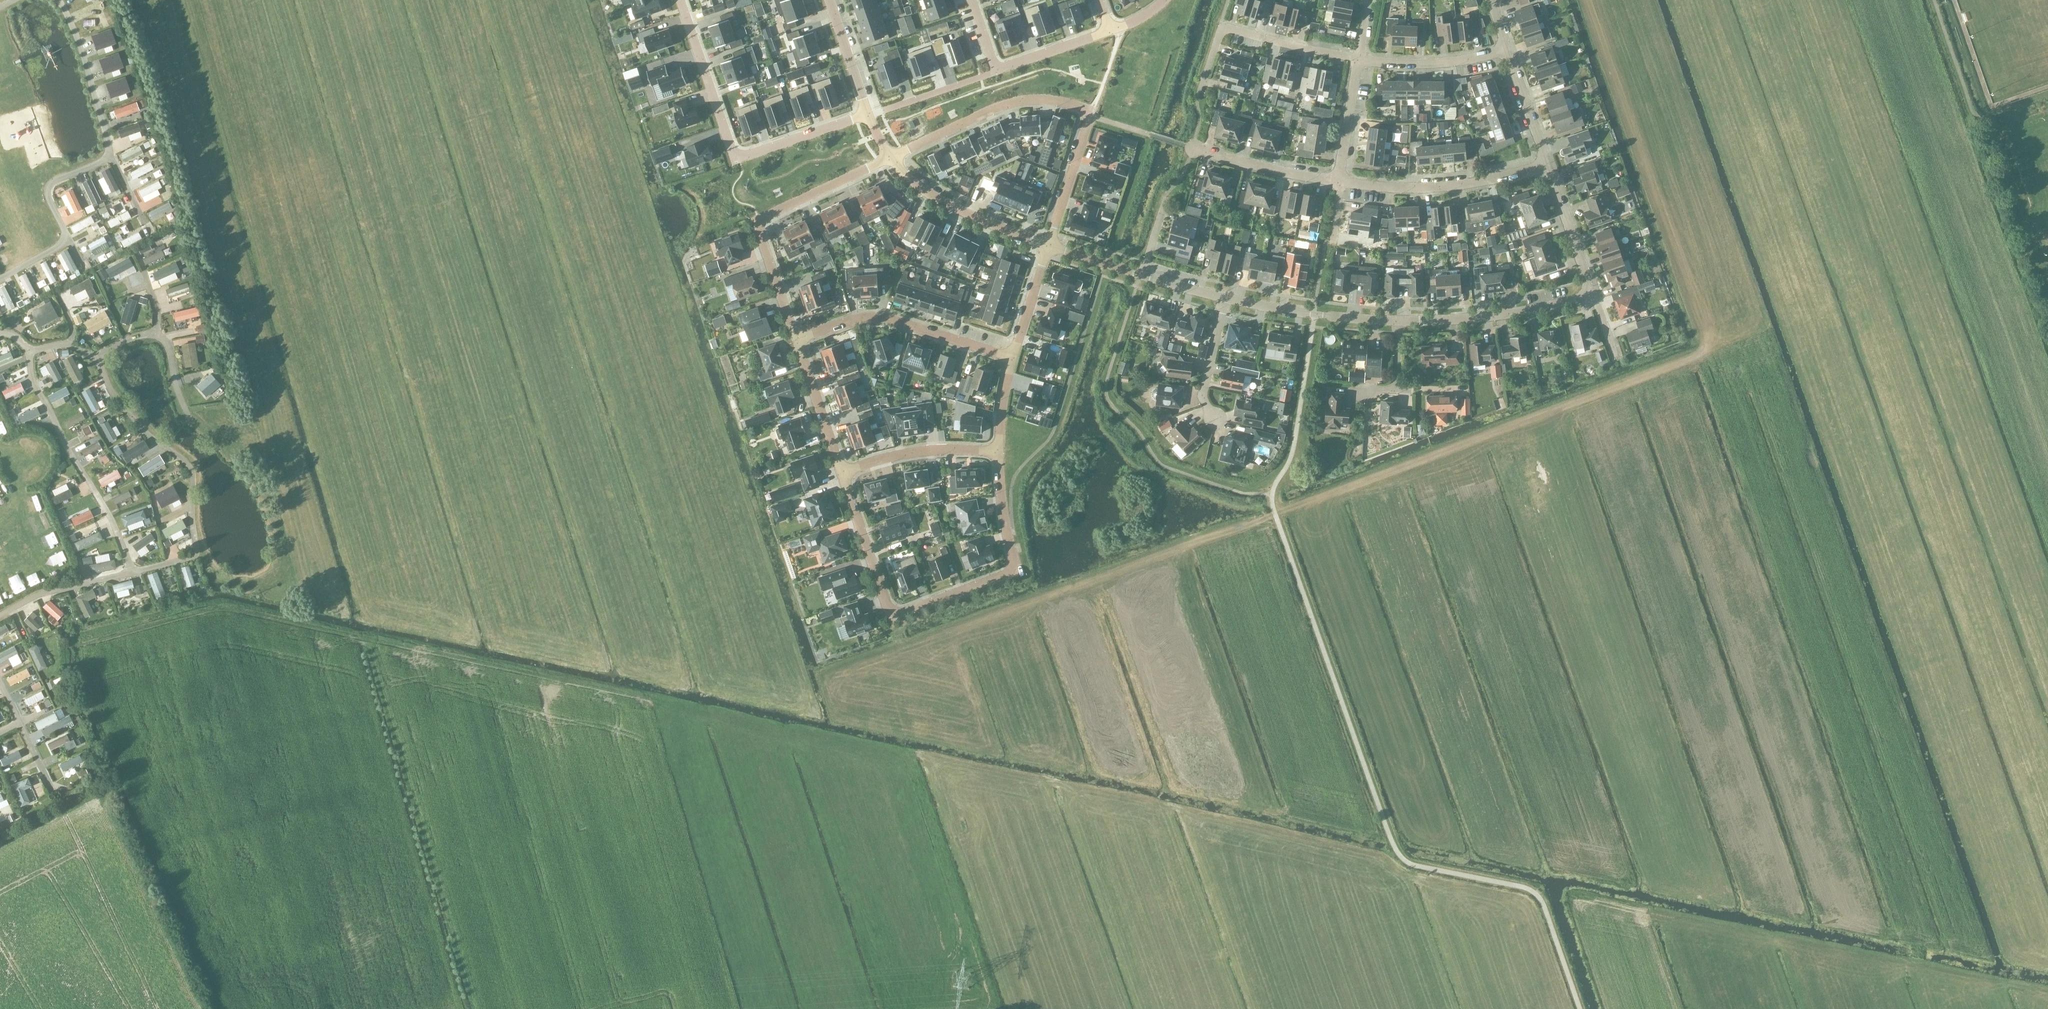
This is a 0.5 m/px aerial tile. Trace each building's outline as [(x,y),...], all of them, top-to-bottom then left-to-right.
[(637,19),(662,11),(658,0),(650,0),(649,1),(649,0),(630,0),(637,19)] [(726,1),(728,9),(736,7),(733,0),(730,0),(726,1)] [(805,6),(803,0),(774,0),(779,15),(782,14),(805,6)] [(877,3),(876,0),(853,0),(856,10),(877,3)] [(927,9),(923,10),(923,11),(945,3),(943,0),(924,0),(927,9)] [(1068,26),(1084,21),(1078,6),(1076,0),(1072,0),(1066,2),(1055,6),(1059,17),(1064,15),(1068,26)] [(1250,16),(1254,0),(1238,0),(1242,1),(1238,13),(1250,16)] [(1256,0),(1254,0),(1250,16),(1261,20),(1265,8),(1270,10),(1273,0),(1261,0),(1261,1),(1256,0)] [(1333,12),(1351,15),(1353,4),(1351,3),(1351,0),(1335,0),(1329,0),(1327,10),(1333,12)] [(813,1),(807,3),(809,9),(815,7),(813,1)] [(1277,23),(1288,26),(1293,8),(1282,6),(1282,4),(1275,2),(1272,15),(1278,16),(1277,23)] [(723,3),(714,7),(716,13),(725,9),(723,3)] [(877,3),(856,10),(860,21),(881,14),(877,3)] [(945,3),(923,11),(927,22),(948,14),(945,3)] [(1515,12),(1521,29),(1538,23),(1536,17),(1542,15),(1538,4),(1515,12)] [(752,5),(744,8),(746,13),(754,11),(752,5)] [(1040,36),(1054,31),(1047,10),(1040,12),(1038,5),(1024,10),(1029,23),(1035,21),(1040,36)] [(805,6),(782,14),(786,24),(783,25),(785,31),(797,27),(795,21),(808,17),(805,6)] [(912,14),(909,6),(904,8),(906,16),(912,14)] [(714,7),(702,11),(704,16),(716,13),(714,7)] [(1304,11),(1293,8),(1288,26),(1300,29),(1302,22),(1309,24),(1311,11),(1304,9),(1304,11)] [(712,37),(732,30),(729,20),(734,19),(732,12),(720,16),(722,22),(709,26),(712,37)] [(1349,26),(1351,15),(1333,12),(1331,23),(1330,23),(1328,32),(1345,35),(1346,26),(1349,26)] [(1025,28),(1019,13),(1007,18),(1008,22),(997,25),(1005,48),(1018,43),(1014,32),(1025,28)] [(881,14),(860,21),(863,32),(885,24),(881,14)] [(1464,21),(1456,22),(1459,42),(1472,40),(1471,29),(1477,28),(1475,14),(1463,15),(1464,21)] [(1447,15),(1436,17),(1438,33),(1444,33),(1445,44),(1459,42),(1456,22),(1448,23),(1447,15)] [(917,32),(911,16),(905,18),(911,34),(917,32)] [(1392,45),(1404,46),(1405,26),(1398,26),(1398,19),(1387,19),(1387,34),(1393,34),(1392,45)] [(632,30),(645,26),(643,20),(630,25),(632,30)] [(1412,27),(1405,26),(1404,46),(1416,46),(1417,35),(1423,36),(1423,22),(1412,22),(1412,27)] [(1309,31),(1318,33),(1320,24),(1310,23),(1309,31)] [(1540,30),(1538,23),(1521,29),(1527,47),(1551,38),(1548,27),(1540,30)] [(885,24),(863,32),(867,42),(883,37),(884,40),(890,38),(885,24)] [(668,30),(655,34),(654,28),(637,34),(640,43),(646,41),(650,53),(673,45),(668,30)] [(732,30),(712,37),(716,48),(729,44),(731,49),(743,45),(741,39),(739,39),(736,29),(732,30)] [(110,30),(91,37),(97,51),(104,48),(112,45),(115,44),(110,30)] [(788,41),(793,39),(797,49),(792,51),(817,42),(814,32),(800,36),(798,31),(786,35),(788,41)] [(1551,37),(1553,44),(1568,40),(1566,34),(1551,37)] [(965,62),(957,40),(945,45),(942,37),(931,41),(936,56),(946,52),(951,66),(965,62)] [(817,42),(792,51),(796,61),(795,61),(798,68),(810,63),(808,58),(821,53),(817,42)] [(907,54),(916,78),(929,74),(925,61),(934,57),(931,46),(907,54)] [(1530,55),(1536,73),(1558,65),(1562,63),(1558,53),(1554,55),(1552,47),(1530,55)] [(721,63),(725,74),(750,65),(745,49),(733,53),(735,59),(721,63)] [(888,56),(884,58),(886,64),(878,66),(880,72),(878,73),(881,81),(883,80),(886,89),(898,84),(893,68),(899,66),(903,65),(898,49),(887,52),(888,56)] [(118,54),(99,60),(104,74),(112,72),(119,69),(123,68),(118,54)] [(1223,69),(1248,76),(1249,70),(1253,58),(1252,58),(1240,55),(1238,61),(1234,59),(1227,57),(1223,69)] [(1280,86),(1281,78),(1285,61),(1274,58),(1271,70),(1265,69),(1262,81),(1273,84),(1280,86)] [(1297,64),(1285,61),(1281,78),(1280,86),(1297,90),(1300,77),(1294,76),(1297,64)] [(750,65),(725,74),(729,85),(742,80),(744,86),(756,82),(750,65)] [(1564,83),(1558,65),(1536,73),(1542,91),(1564,83)] [(681,67),(668,72),(666,66),(647,72),(651,85),(657,101),(674,96),(671,89),(687,84),(681,67)] [(1316,97),(1317,95),(1318,89),(1322,70),(1311,68),(1308,79),(1303,78),(1300,92),(1305,93),(1305,94),(1316,97)] [(1230,90),(1243,93),(1248,76),(1223,69),(1220,80),(1232,84),(1230,90)] [(1333,72),(1322,70),(1318,89),(1317,95),(1323,96),(1334,98),(1336,84),(1330,83),(1333,72)] [(640,75),(628,79),(632,90),(644,86),(640,75)] [(1481,96),(1497,91),(1493,79),(1484,82),(1482,77),(1481,75),(1470,77),(1472,80),(1469,81),(1475,98),(1481,96)] [(125,78),(106,85),(111,99),(119,96),(126,93),(130,92),(125,78)] [(839,105),(830,79),(811,85),(816,98),(821,96),(823,99),(826,109),(839,105)] [(1414,105),(1419,105),(1419,82),(1420,82),(1420,81),(1407,81),(1407,82),(1407,99),(1414,99),(1414,105)] [(1389,99),(1395,99),(1395,82),(1383,82),(1383,91),(1377,91),(1376,107),(1389,107),(1389,99)] [(1407,82),(1395,82),(1395,99),(1402,99),(1402,105),(1407,105),(1407,99),(1407,82)] [(1424,99),(1431,99),(1431,82),(1420,82),(1419,82),(1419,105),(1424,105),(1424,99)] [(1444,82),(1431,82),(1431,99),(1431,105),(1449,105),(1449,92),(1444,92),(1444,82)] [(1581,84),(1571,87),(1574,94),(1583,91),(1581,84)] [(812,99),(807,86),(789,92),(798,119),(811,114),(807,105),(806,101),(812,99)] [(1225,97),(1226,89),(1218,88),(1217,96),(1225,97)] [(1481,96),(1483,102),(1478,104),(1479,109),(1485,107),(1501,102),(1497,91),(1481,96)] [(980,96),(982,103),(992,99),(989,93),(980,96)] [(1545,99),(1551,116),(1569,110),(1574,108),(1571,99),(1568,98),(1564,99),(1562,93),(1545,99)] [(786,108),(782,95),(763,101),(772,128),(785,123),(781,113),(780,110),(786,108)] [(112,115),(138,109),(136,98),(110,104),(112,115)] [(686,99),(674,103),(677,113),(675,114),(680,128),(687,126),(687,127),(695,124),(694,123),(700,121),(695,107),(689,109),(688,107),(686,99)] [(1481,116),(1483,121),(1505,113),(1506,113),(1501,101),(1501,102),(1485,107),(1487,114),(1481,116)] [(958,108),(961,114),(971,109),(968,103),(958,108)] [(760,117),(756,104),(737,110),(746,136),(759,132),(756,122),(754,119),(760,117)] [(1224,138),(1227,139),(1232,120),(1225,119),(1227,112),(1215,109),(1211,125),(1218,127),(1215,138),(1223,140),(1224,138)] [(1569,110),(1551,116),(1557,134),(1584,125),(1580,114),(1572,117),(1569,110)] [(1491,124),(1493,130),(1509,125),(1505,113),(1483,121),(1478,123),(1474,124),(1476,129),(1491,124)] [(1242,129),(1249,131),(1252,119),(1253,117),(1241,114),(1239,122),(1232,120),(1227,139),(1231,140),(1230,142),(1238,144),(1242,129)] [(1040,115),(1030,116),(1031,136),(1042,136),(1042,139),(1047,139),(1049,121),(1040,121),(1040,115)] [(1052,121),(1049,121),(1047,139),(1039,164),(1046,166),(1052,148),(1050,147),(1052,141),(1058,143),(1062,129),(1065,130),(1067,122),(1065,121),(1066,119),(1054,115),(1052,121)] [(1020,122),(1012,123),(1016,141),(1021,140),(1021,137),(1031,136),(1030,116),(1020,116),(1020,122)] [(1308,129),(1307,136),(1326,140),(1328,127),(1315,124),(1316,119),(1303,117),(1301,128),(1308,129)] [(1261,147),(1264,148),(1269,130),(1262,128),(1264,122),(1252,119),(1249,131),(1256,133),(1252,147),(1260,149),(1261,147)] [(119,135),(139,132),(137,120),(117,124),(119,135)] [(1000,122),(991,126),(999,145),(1008,140),(1010,143),(1016,141),(1012,123),(1002,127),(1000,122)] [(1370,128),(1368,140),(1385,142),(1391,143),(1393,123),(1380,123),(1379,129),(1370,128)] [(1276,132),(1269,130),(1264,148),(1268,149),(1267,151),(1275,153),(1278,142),(1285,144),(1289,128),(1277,125),(1276,132)] [(1509,145),(1506,138),(1513,136),(1509,125),(1493,130),(1495,137),(1489,139),(1494,151),(1509,145)] [(984,136),(978,139),(985,155),(991,152),(990,149),(999,145),(991,126),(981,131),(984,136)] [(1569,147),(1561,150),(1560,152),(1561,155),(1563,156),(1565,156),(1567,163),(1587,156),(1585,149),(1593,146),(1588,130),(1568,137),(1570,145),(1569,147)] [(1117,141),(1100,136),(1093,160),(1109,165),(1117,141)] [(1324,152),(1326,140),(1307,136),(1306,143),(1298,142),(1296,156),(1309,158),(1311,150),(1324,152)] [(148,137),(138,141),(141,148),(151,144),(148,137)] [(969,137),(960,141),(968,159),(978,155),(979,158),(985,155),(978,139),(971,142),(969,137)] [(1459,144),(1452,144),(1454,161),(1466,160),(1465,151),(1471,150),(1470,137),(1459,138),(1459,144)] [(1445,139),(1440,140),(1442,162),(1454,161),(1452,144),(1446,145),(1445,139)] [(1366,152),(1383,154),(1389,155),(1389,154),(1396,155),(1397,150),(1390,149),(1384,149),(1385,142),(1368,140),(1366,152)] [(1435,146),(1428,147),(1430,163),(1442,162),(1440,140),(1434,140),(1435,146)] [(953,151),(947,154),(954,170),(961,167),(959,164),(968,159),(960,141),(951,145),(953,151)] [(1422,141),(1409,142),(1409,156),(1417,155),(1418,165),(1430,163),(1428,147),(1422,147),(1422,141)] [(689,151),(685,152),(690,167),(713,160),(707,144),(704,146),(703,142),(688,147),(689,151)] [(123,163),(131,161),(130,156),(140,154),(139,144),(121,147),(123,163)] [(669,147),(657,151),(660,159),(672,155),(669,147)] [(1061,150),(1060,152),(1052,151),(1050,162),(1063,165),(1066,151),(1061,150)] [(939,151),(928,156),(931,162),(929,163),(932,170),(934,169),(937,174),(945,170),(947,173),(954,170),(947,154),(942,156),(939,151)] [(1382,160),(1383,154),(1366,152),(1365,164),(1388,167),(1388,161),(1382,160)] [(130,177),(148,168),(145,161),(126,169),(130,177)] [(1034,166),(1028,163),(1024,171),(1031,174),(1034,166)] [(1115,173),(1127,176),(1130,167),(1118,163),(1115,173)] [(1594,163),(1583,167),(1585,173),(1580,175),(1581,177),(1573,180),(1577,190),(1581,189),(1582,192),(1592,189),(1591,185),(1601,182),(1598,174),(1594,163)] [(975,170),(975,186),(986,186),(986,170),(975,170)] [(1212,200),(1214,194),(1219,175),(1216,174),(1216,173),(1208,170),(1205,181),(1199,179),(1194,197),(1205,200),(1206,198),(1212,200)] [(1087,177),(1083,189),(1102,195),(1104,188),(1114,191),(1118,179),(1095,172),(1093,178),(1087,177)] [(1223,176),(1219,175),(1214,194),(1221,196),(1219,202),(1230,205),(1234,192),(1227,191),(1231,177),(1223,174),(1223,176)] [(88,175),(82,179),(91,198),(98,195),(88,175)] [(963,175),(959,184),(970,189),(974,179),(963,175)] [(1004,205),(1013,182),(997,176),(992,186),(997,188),(993,200),(1004,205)] [(156,177),(136,186),(140,196),(161,187),(156,177)] [(1250,203),(1257,204),(1261,186),(1258,185),(1258,183),(1250,181),(1247,192),(1241,191),(1238,207),(1249,209),(1250,203)] [(1025,187),(1013,182),(1004,205),(1005,205),(1004,207),(1011,210),(1012,208),(1016,209),(1025,187)] [(114,184),(108,185),(110,195),(116,194),(114,184)] [(876,185),(867,189),(877,210),(883,207),(886,213),(894,219),(904,207),(905,207),(891,195),(885,198),(879,187),(877,188),(876,186),(876,185)] [(1043,192),(1026,185),(1025,187),(1016,209),(1027,214),(1032,202),(1038,204),(1043,192)] [(1265,187),(1261,186),(1257,204),(1264,206),(1262,212),(1274,215),(1277,199),(1271,197),(1273,187),(1265,185),(1265,187)] [(73,186),(64,188),(70,211),(78,209),(73,186)] [(1627,186),(1615,190),(1618,197),(1629,193),(1627,186)] [(877,210),(867,189),(858,193),(858,194),(859,193),(860,196),(857,197),(863,209),(858,212),(863,224),(874,219),(872,215),(878,212),(877,210)] [(103,199),(108,196),(105,190),(100,193),(103,199)] [(1292,212),(1300,214),(1303,194),(1284,191),(1279,217),(1291,219),(1292,212)] [(1520,202),(1524,214),(1543,208),(1539,195),(1528,199),(1526,192),(1512,197),(1514,204),(1520,202)] [(1322,198),(1303,194),(1300,214),(1319,217),(1322,198)] [(1601,195),(1587,200),(1591,211),(1585,213),(1589,227),(1607,221),(1603,208),(1605,207),(1601,195)] [(147,209),(152,217),(173,206),(168,197),(147,209)] [(1483,220),(1488,219),(1489,226),(1502,224),(1499,212),(1494,213),(1491,200),(1480,203),(1483,220)] [(83,205),(85,210),(93,207),(90,202),(83,205)] [(839,202),(830,206),(843,233),(859,226),(854,214),(848,216),(842,204),(840,205),(839,203),(839,202)] [(110,213),(116,209),(113,203),(106,207),(110,213)] [(1465,231),(1466,234),(1485,230),(1483,220),(1480,203),(1468,205),(1471,220),(1464,222),(1465,231)] [(1,208),(7,218),(14,215),(7,205),(1,208)] [(68,205),(59,206),(61,216),(69,215),(68,205)] [(1081,217),(1075,215),(1070,230),(1092,237),(1097,222),(1094,221),(1098,209),(1084,205),(1081,214),(1082,214),(1081,217)] [(1455,205),(1443,207),(1445,228),(1451,227),(1452,232),(1465,231),(1464,222),(1463,215),(1456,215),(1455,205)] [(823,213),(821,214),(827,227),(821,229),(827,241),(843,233),(830,206),(821,211),(822,211),(823,213)] [(109,226),(129,215),(125,207),(105,218),(109,226)] [(1388,232),(1389,232),(1389,238),(1393,238),(1393,232),(1400,232),(1400,227),(1407,226),(1406,207),(1394,208),(1395,219),(1388,219),(1388,232)] [(1418,207),(1406,207),(1407,226),(1414,226),(1414,231),(1423,231),(1423,239),(1427,239),(1426,219),(1426,217),(1419,217),(1418,207)] [(1432,218),(1426,219),(1427,239),(1441,237),(1440,228),(1445,228),(1443,207),(1431,208),(1432,218)] [(1351,212),(1350,223),(1369,226),(1370,220),(1376,221),(1377,210),(1363,208),(1363,214),(1351,212)] [(1524,214),(1524,215),(1521,216),(1525,228),(1506,234),(1508,243),(1528,236),(1527,234),(1539,230),(1537,224),(1547,221),(1543,208),(1524,214)] [(166,218),(172,215),(169,209),(164,212),(166,218)] [(907,223),(912,213),(905,210),(897,225),(904,229),(907,223)] [(72,231),(93,220),(89,213),(68,223),(72,231)] [(915,237),(921,240),(929,222),(918,217),(913,226),(907,223),(900,237),(912,243),(915,237)] [(1174,221),(1171,233),(1193,239),(1189,238),(1192,227),(1196,228),(1198,220),(1185,217),(1185,219),(1179,218),(1178,222),(1174,221)] [(802,220),(793,224),(803,245),(809,242),(812,248),(822,243),(817,231),(811,234),(805,221),(803,223),(802,221),(802,220)] [(118,225),(121,231),(127,228),(124,222),(118,225)] [(936,255),(941,245),(943,241),(937,238),(941,228),(929,222),(921,240),(927,243),(924,249),(936,255)] [(1319,224),(1310,223),(1309,231),(1317,232),(1319,224)] [(1350,223),(1348,235),(1359,236),(1358,242),(1372,244),(1374,234),(1368,233),(1369,226),(1350,223)] [(784,247),(790,258),(800,254),(797,248),(803,245),(793,224),(784,228),(785,229),(785,228),(786,230),(784,232),(790,244),(784,247)] [(712,230),(714,237),(736,233),(735,226),(712,230)] [(114,233),(120,246),(140,236),(136,228),(120,237),(117,231),(114,233)] [(1599,243),(1595,244),(1602,263),(1630,253),(1628,248),(1619,251),(1614,237),(1613,238),(1610,229),(1596,234),(1599,243)] [(23,232),(16,238),(22,246),(29,240),(23,232)] [(1171,233),(1167,245),(1178,248),(1176,255),(1189,258),(1192,246),(1191,246),(1193,239),(1171,233)] [(1286,233),(1284,241),(1314,248),(1316,240),(1286,233)] [(86,247),(105,241),(102,234),(84,241),(86,247)] [(738,250),(743,249),(738,234),(715,242),(720,256),(725,255),(729,265),(741,260),(738,250)] [(950,257),(956,260),(967,240),(955,234),(948,248),(941,245),(936,255),(935,257),(947,263),(950,257)] [(1535,236),(1522,241),(1528,259),(1535,257),(1551,251),(1548,240),(1538,243),(1535,236)] [(1210,269),(1222,272),(1226,253),(1219,251),(1221,242),(1211,239),(1207,254),(1213,255),(1210,269)] [(978,246),(967,240),(956,260),(963,264),(960,269),(972,275),(977,263),(971,260),(978,246)] [(1509,244),(1510,250),(1518,248),(1516,242),(1509,244)] [(996,257),(1005,260),(1009,248),(1000,245),(996,257)] [(1247,248),(1236,246),(1235,245),(1233,252),(1227,250),(1226,253),(1222,272),(1234,275),(1237,261),(1243,263),(1247,248)] [(66,246),(58,249),(65,267),(73,264),(66,246)] [(910,253),(896,246),(892,253),(906,260),(910,253)] [(140,254),(143,262),(163,256),(160,247),(140,254)] [(1336,255),(1345,256),(1346,249),(1337,248),(1336,255)] [(1526,271),(1532,269),(1535,278),(1548,273),(1545,266),(1555,262),(1551,251),(1535,257),(1528,259),(1529,260),(1523,262),(1526,271)] [(48,255),(51,262),(55,261),(58,267),(62,266),(56,252),(48,255)] [(922,252),(919,259),(927,263),(930,256),(922,252)] [(1248,277),(1261,280),(1264,261),(1261,260),(1257,254),(1246,252),(1244,266),(1249,267),(1250,268),(1248,277)] [(1458,252),(1459,262),(1467,262),(1466,252),(1458,252)] [(1288,253),(1286,265),(1292,267),(1289,285),(1303,287),(1307,265),(1299,264),(1300,255),(1288,253)] [(1622,277),(1627,275),(1622,261),(1632,258),(1630,253),(1602,263),(1608,282),(1611,281),(1613,287),(1624,283),(1622,277)] [(995,264),(993,269),(993,270),(1016,277),(1020,265),(1005,260),(996,257),(989,255),(987,260),(993,262),(995,264)] [(1272,262),(1264,261),(1261,280),(1274,282),(1276,269),(1282,270),(1285,257),(1273,255),(1272,262)] [(108,276),(132,264),(128,257),(104,269),(108,276)] [(44,258),(38,260),(47,279),(53,276),(44,258)] [(157,283),(176,277),(174,271),(178,269),(175,259),(152,266),(157,283)] [(38,273),(42,270),(36,261),(32,264),(38,273)] [(1414,269),(1406,269),(1406,265),(1405,263),(1404,264),(1404,283),(1409,283),(1410,297),(1422,296),(1422,274),(1414,274),(1414,269)] [(1398,283),(1404,283),(1404,264),(1401,264),(1401,265),(1401,269),(1393,269),(1393,274),(1386,274),(1385,296),(1398,297),(1398,283)] [(706,270),(709,277),(720,273),(718,265),(706,270)] [(1350,279),(1357,280),(1359,266),(1346,265),(1345,271),(1338,270),(1335,292),(1348,293),(1350,279)] [(1499,273),(1492,274),(1494,291),(1506,290),(1505,279),(1511,278),(1509,265),(1498,266),(1499,273)] [(991,276),(989,282),(1012,289),(1016,277),(993,270),(993,269),(981,266),(980,270),(983,272),(990,274),(991,276)] [(1376,268),(1359,266),(1357,280),(1365,281),(1364,295),(1377,296),(1378,274),(1377,274),(1378,270),(1376,268)] [(1484,267),(1473,268),(1475,283),(1481,282),(1482,293),(1494,291),(1492,274),(1485,275),(1484,267)] [(872,276),(865,276),(867,299),(876,298),(875,296),(878,295),(877,282),(883,281),(883,268),(871,269),(872,276)] [(1552,277),(1559,274),(1557,268),(1550,270),(1552,277)] [(24,291),(31,288),(23,269),(15,272),(24,291)] [(1437,296),(1449,295),(1448,275),(1447,269),(1433,270),(1433,276),(1426,277),(1426,286),(1436,286),(1437,296)] [(1644,282),(1640,269),(1630,272),(1634,286),(1644,282)] [(137,270),(113,277),(117,289),(140,282),(137,270)] [(857,300),(867,299),(865,276),(858,277),(858,270),(847,271),(848,284),(854,283),(854,297),(857,297),(858,299),(857,299),(857,300)] [(894,301),(906,305),(916,274),(913,282),(908,280),(906,278),(908,272),(904,270),(894,301)] [(799,290),(802,299),(824,292),(821,285),(828,283),(824,273),(812,277),(813,283),(801,287),(802,290),(799,291),(799,290)] [(733,284),(738,299),(758,293),(753,277),(740,282),(737,274),(724,279),(726,287),(733,284)] [(906,305),(918,309),(928,278),(925,286),(920,284),(918,282),(920,275),(916,274),(906,305)] [(1056,274),(1052,285),(1061,288),(1056,302),(1068,306),(1073,290),(1079,292),(1081,291),(1083,283),(1082,281),(1077,279),(1078,278),(1070,276),(1069,279),(1056,274)] [(1468,287),(1467,274),(1448,275),(1449,295),(1461,295),(1460,288),(1468,287)] [(87,293),(88,294),(95,291),(87,275),(68,284),(75,298),(87,293)] [(163,284),(167,296),(182,291),(182,292),(188,290),(184,277),(163,284)] [(918,309),(930,313),(938,290),(932,288),(930,285),(932,279),(928,278),(918,309)] [(2,304),(10,299),(1,282),(0,283),(0,301),(2,304)] [(978,287),(977,291),(1008,301),(1012,289),(989,282),(987,288),(985,289),(978,287)] [(1639,292),(1639,291),(1644,290),(1645,292),(1651,289),(1649,282),(1621,291),(1624,298),(1615,301),(1621,319),(1639,313),(1633,295),(1639,292)] [(930,313),(942,316),(952,286),(948,284),(946,290),(944,292),(938,290),(930,313)] [(955,320),(961,299),(966,301),(969,291),(964,290),(965,290),(960,288),(958,294),(956,295),(950,294),(953,286),(952,286),(942,316),(955,320)] [(54,295),(58,302),(69,296),(65,289),(54,295)] [(802,299),(805,309),(805,308),(807,307),(808,310),(821,305),(823,311),(836,307),(830,290),(824,292),(802,299)] [(835,302),(845,298),(842,290),(832,294),(835,302)] [(975,299),(973,303),(1004,313),(1008,301),(977,291),(977,292),(985,294),(983,300),(981,301),(975,299)] [(761,296),(765,307),(773,304),(769,293),(761,296)] [(126,294),(119,320),(127,323),(134,297),(126,294)] [(48,298),(28,307),(39,331),(48,326),(45,320),(56,315),(48,298)] [(741,307),(739,300),(726,305),(728,312),(741,307)] [(171,304),(172,315),(196,314),(196,303),(171,304)] [(1000,325),(1004,313),(973,303),(973,304),(981,306),(979,312),(977,313),(971,311),(969,316),(1000,325)] [(1146,303),(1141,320),(1143,320),(1143,322),(1143,324),(1148,325),(1149,324),(1150,322),(1158,325),(1157,326),(1170,330),(1174,315),(1167,313),(1168,309),(1146,303)] [(82,317),(89,332),(110,322),(103,307),(82,317)] [(740,315),(744,326),(745,326),(750,340),(772,333),(766,317),(761,319),(757,309),(740,315)] [(1042,318),(1037,332),(1057,339),(1062,325),(1060,324),(1064,313),(1050,309),(1047,320),(1042,318)] [(76,310),(70,312),(73,321),(79,319),(76,310)] [(1067,310),(1065,319),(1073,321),(1075,313),(1067,310)] [(1190,322),(1179,319),(1175,333),(1186,337),(1186,338),(1199,342),(1205,320),(1202,319),(1202,317),(1196,315),(1194,317),(1192,316),(1190,322)] [(718,324),(720,327),(727,325),(723,316),(712,320),(714,325),(718,324)] [(1638,330),(1626,334),(1630,346),(1633,345),(1635,350),(1650,344),(1646,332),(1653,329),(1649,318),(1636,323),(1638,330)] [(203,328),(203,320),(193,321),(194,341),(204,340),(203,328)] [(1584,323),(1570,327),(1575,349),(1589,346),(1589,345),(1599,343),(1595,329),(1586,331),(1584,323)] [(1250,329),(1230,325),(1227,341),(1226,340),(1224,347),(1231,349),(1231,347),(1245,350),(1246,349),(1256,351),(1259,336),(1251,335),(1249,332),(1250,329)] [(1531,342),(1534,356),(1542,355),(1541,351),(1560,347),(1557,330),(1538,333),(1539,341),(1531,342)] [(1165,350),(1169,335),(1161,332),(1157,348),(1162,349),(1165,350)] [(1292,336),(1269,332),(1267,348),(1285,351),(1283,358),(1296,360),(1298,347),(1291,345),(1292,336)] [(1511,345),(1500,347),(1502,359),(1513,357),(1513,358),(1520,357),(1520,359),(1526,358),(1526,356),(1528,355),(1525,336),(1510,338),(1511,345)] [(196,362),(193,338),(179,339),(182,363),(196,362)] [(823,363),(846,355),(861,350),(857,338),(851,341),(853,347),(846,350),(843,343),(822,350),(823,353),(821,354),(821,353),(820,353),(823,363)] [(883,338),(873,342),(877,357),(875,363),(886,367),(889,359),(894,358),(899,359),(904,345),(896,342),(895,348),(890,346),(888,340),(883,338)] [(1176,353),(1178,345),(1169,343),(1167,350),(1176,353)] [(1368,345),(1343,343),(1341,362),(1354,363),(1354,359),(1366,360),(1366,365),(1381,366),(1382,352),(1367,351),(1368,345)] [(1483,343),(1470,345),(1472,366),(1485,364),(1485,362),(1496,361),(1494,346),(1484,347),(1483,343)] [(771,371),(783,367),(780,357),(781,357),(779,352),(778,352),(776,344),(759,350),(764,367),(762,368),(764,373),(759,375),(761,381),(773,377),(771,371)] [(905,361),(904,366),(909,367),(910,363),(925,367),(925,368),(925,367),(930,351),(922,349),(923,348),(918,347),(910,345),(911,345),(910,344),(910,345),(905,360),(905,361)] [(1438,346),(1422,347),(1422,363),(1446,362),(1446,365),(1459,364),(1459,352),(1447,352),(1446,344),(1438,344),(1438,346)] [(12,358),(7,347),(0,350),(0,363),(12,358)] [(1069,369),(1074,352),(1062,348),(1057,365),(1069,369)] [(1030,355),(1025,370),(1044,376),(1049,361),(1046,360),(1049,352),(1039,349),(1038,351),(1035,353),(1034,356),(1030,355)] [(1165,350),(1162,349),(1161,363),(1167,371),(1166,375),(1190,378),(1192,363),(1179,362),(1178,359),(1178,353),(1165,350)] [(69,351),(61,355),(72,381),(80,377),(69,351)] [(1596,353),(1599,361),(1605,359),(1602,351),(1596,353)] [(846,355),(823,363),(826,372),(827,372),(827,371),(829,370),(830,373),(843,369),(845,374),(857,370),(853,359),(848,361),(846,355)] [(954,384),(958,372),(952,371),(956,359),(941,355),(935,373),(945,376),(944,381),(954,384)] [(42,360),(50,376),(58,373),(50,356),(42,360)] [(1122,361),(1118,373),(1127,376),(1130,364),(1126,363),(1122,361)] [(1231,372),(1224,371),(1221,386),(1242,390),(1245,376),(1250,377),(1252,370),(1232,366),(1231,372)] [(206,394),(220,381),(208,369),(194,382),(206,394)] [(988,379),(990,380),(993,371),(985,369),(984,371),(977,369),(973,382),(967,380),(964,391),(975,395),(977,388),(984,391),(988,379)] [(897,370),(893,384),(903,387),(907,373),(897,370)] [(1365,373),(1349,372),(1348,381),(1365,383),(1365,373)] [(833,391),(836,400),(858,393),(856,387),(862,384),(858,374),(846,378),(848,384),(835,388),(836,391),(834,392),(833,391)] [(0,385),(0,389),(2,396),(22,389),(19,379),(0,385)] [(786,400),(794,397),(788,381),(766,389),(771,405),(774,403),(778,414),(790,410),(788,403),(787,403),(786,400)] [(64,383),(46,391),(51,401),(69,393),(64,383)] [(89,408),(97,404),(87,384),(79,388),(89,408)] [(1028,413),(1034,415),(1035,414),(1037,415),(1042,398),(1039,398),(1042,388),(1030,384),(1028,391),(1029,392),(1027,395),(1022,394),(1018,408),(1029,411),(1028,413)] [(1183,387),(1159,384),(1158,388),(1157,388),(1155,388),(1153,390),(1152,392),(1151,396),(1152,398),(1153,399),(1155,400),(1157,400),(1156,404),(1180,407),(1183,387)] [(1544,392),(1554,389),(1553,384),(1542,387),(1544,392)] [(1052,387),(1048,401),(1056,403),(1061,389),(1052,387)] [(956,390),(947,388),(945,396),(953,399),(956,390)] [(1282,389),(1280,400),(1285,402),(1290,403),(1292,391),(1292,390),(1282,388),(1282,389)] [(15,406),(35,396),(31,389),(11,400),(15,406)] [(858,393),(836,400),(839,410),(840,409),(842,408),(843,411),(856,406),(857,412),(870,408),(866,397),(860,399),(858,393)] [(1273,408),(1275,398),(1258,393),(1256,401),(1262,402),(1261,406),(1273,408)] [(1343,394),(1331,393),(1329,408),(1326,408),(1325,422),(1328,422),(1329,424),(1330,426),(1331,427),(1333,427),(1335,427),(1337,426),(1338,425),(1338,423),(1348,424),(1349,409),(1342,409),(1343,394)] [(970,397),(958,394),(956,400),(968,403),(970,397)] [(1442,414),(1442,412),(1457,411),(1456,395),(1426,396),(1427,413),(1436,412),(1437,424),(1446,424),(1446,414),(1442,414)] [(1460,399),(1461,415),(1470,414),(1469,398),(1460,399)] [(1259,404),(1237,400),(1235,415),(1249,418),(1248,424),(1262,427),(1265,414),(1257,412),(1259,404)] [(960,431),(981,432),(982,417),(974,417),(974,407),(957,401),(955,420),(961,420),(960,431)] [(1288,416),(1290,404),(1279,402),(1277,414),(1288,416)] [(1398,403),(1382,402),(1380,423),(1396,424),(1396,423),(1408,424),(1409,410),(1397,410),(1398,403)] [(916,406),(909,407),(913,434),(917,434),(917,436),(923,436),(923,433),(925,433),(923,420),(933,419),(931,403),(916,405),(916,406)] [(20,408),(24,418),(37,414),(34,404),(20,408)] [(908,435),(913,434),(909,407),(900,408),(900,407),(884,410),(890,425),(898,424),(899,436),(901,436),(901,438),(908,437),(908,435)] [(66,426),(84,416),(79,408),(61,418),(66,426)] [(755,413),(758,421),(768,418),(766,410),(755,413)] [(1170,410),(1158,414),(1160,421),(1172,416),(1170,410)] [(846,429),(849,438),(871,431),(869,424),(875,422),(871,412),(859,416),(861,422),(848,426),(849,429),(847,429),(846,429)] [(799,436),(806,433),(801,418),(778,426),(779,427),(776,428),(775,430),(778,439),(781,441),(783,440),(783,441),(785,441),(789,451),(804,446),(802,439),(801,440),(799,436)] [(1161,425),(1165,430),(1173,423),(1169,418),(1161,425)] [(81,424),(85,433),(91,430),(87,421),(81,424)] [(1180,422),(1170,432),(1179,441),(1177,443),(1188,454),(1204,439),(1194,428),(1188,433),(1186,430),(1187,429),(1180,422)] [(887,425),(871,431),(849,438),(852,447),(853,447),(852,447),(855,446),(856,449),(877,441),(875,435),(882,432),(884,439),(891,437),(887,425)] [(1285,435),(1277,432),(1276,434),(1246,427),(1245,433),(1250,434),(1253,435),(1252,439),(1277,445),(1277,441),(1283,443),(1285,435)] [(1404,427),(1404,438),(1411,438),(1412,428),(1404,427)] [(1226,437),(1220,460),(1245,466),(1252,439),(1253,435),(1250,434),(1245,433),(1236,431),(1235,437),(1232,439),(1226,437)] [(126,459),(148,447),(142,436),(120,448),(126,459)] [(85,458),(102,451),(96,438),(80,445),(85,458)] [(141,473),(163,460),(157,450),(135,463),(141,473)] [(780,459),(777,451),(766,455),(769,463),(780,459)] [(805,491),(818,487),(815,476),(814,476),(813,473),(818,471),(813,456),(791,463),(796,478),(800,477),(805,491)] [(8,475),(18,471),(13,459),(3,464),(8,475)] [(115,466),(96,475),(99,483),(119,473),(115,466)] [(927,469),(905,473),(907,489),(930,485),(927,469)] [(957,477),(950,477),(951,493),(966,492),(966,486),(981,485),(981,480),(984,480),(984,472),(981,472),(981,470),(957,471),(957,477)] [(864,486),(865,494),(867,493),(869,501),(885,497),(887,504),(898,501),(895,489),(889,491),(886,479),(865,484),(865,486),(864,486)] [(114,501),(134,492),(130,485),(110,493),(114,501)] [(173,485),(156,494),(163,508),(172,503),(179,499),(180,499),(173,485)] [(939,487),(928,489),(930,502),(941,501),(939,487)] [(778,501),(794,495),(792,488),(779,492),(780,494),(776,496),(778,501)] [(805,500),(807,506),(806,507),(804,510),(803,512),(803,515),(805,517),(807,519),(809,519),(812,519),(814,526),(835,518),(832,509),(834,509),(831,501),(829,502),(826,493),(805,500)] [(28,494),(23,496),(29,509),(35,506),(28,494)] [(63,505),(66,515),(86,508),(83,499),(63,505)] [(967,533),(987,529),(983,510),(977,511),(974,500),(955,504),(956,512),(959,511),(961,520),(964,519),(967,533)] [(775,516),(792,510),(788,501),(772,507),(775,516)] [(902,513),(900,503),(886,507),(888,516),(902,513)] [(157,515),(164,512),(160,504),(153,507),(157,515)] [(121,511),(122,522),(142,521),(141,510),(121,511)] [(96,522),(105,518),(103,513),(94,517),(96,522)] [(881,530),(885,544),(899,539),(899,540),(906,538),(906,537),(908,536),(905,528),(913,526),(908,513),(891,518),(894,525),(881,530)] [(938,523),(930,525),(934,536),(942,533),(938,523)] [(96,527),(72,539),(76,549),(101,537),(96,527)] [(130,541),(135,549),(154,537),(149,529),(130,541)] [(839,552),(846,549),(840,533),(821,540),(819,533),(805,538),(809,550),(819,546),(823,557),(826,556),(828,561),(841,557),(839,552)] [(968,554),(973,568),(985,563),(987,564),(991,563),(992,560),(994,560),(989,546),(984,548),(980,537),(968,541),(972,553),(968,554)] [(950,576),(945,563),(951,560),(946,548),(940,550),(942,557),(929,562),(936,581),(950,576)] [(89,561),(92,570),(114,564),(111,555),(89,561)] [(895,572),(899,583),(903,594),(917,588),(914,580),(921,577),(914,557),(900,562),(903,569),(895,572)] [(187,588),(195,585),(187,561),(178,564),(187,588)] [(88,564),(77,567),(81,583),(92,580),(88,564)] [(155,568),(143,572),(146,581),(152,597),(164,593),(155,568)] [(837,599),(860,591),(854,574),(845,577),(842,570),(819,578),(823,591),(833,587),(837,599)] [(130,588),(129,578),(110,581),(111,590),(130,588)] [(140,581),(133,583),(136,592),(142,590),(140,581)] [(81,611),(83,616),(92,612),(87,599),(96,595),(92,585),(77,591),(84,610),(81,611)] [(871,592),(863,595),(868,607),(875,604),(871,592)] [(45,600),(41,604),(50,613),(54,609),(45,600)] [(872,627),(874,627),(872,619),(870,620),(868,614),(862,616),(857,602),(844,606),(847,616),(840,618),(843,626),(846,624),(850,637),(859,634),(860,636),(867,633),(867,631),(873,629),(872,627)] [(30,630),(40,626),(34,609),(23,613),(30,630)] [(819,614),(822,624),(835,619),(831,610),(819,614)] [(18,651),(13,642),(0,648),(0,659),(18,651)] [(37,670),(45,666),(35,643),(27,647),(37,670)] [(23,661),(21,653),(9,657),(11,665),(23,661)] [(13,679),(28,674),(26,666),(10,672),(13,679)] [(26,704),(43,696),(39,688),(22,695),(26,704)] [(48,698),(41,700),(44,706),(50,703),(48,698)] [(52,709),(32,721),(38,730),(57,718),(52,709)] [(46,741),(50,748),(68,739),(64,731),(46,741)] [(65,750),(76,747),(73,740),(63,743),(65,750)] [(0,754),(0,763),(1,765),(21,756),(16,746),(0,754)] [(57,761),(61,769),(78,763),(74,754),(57,761)] [(10,783),(18,803),(28,799),(23,788),(30,785),(26,776),(10,783)]
